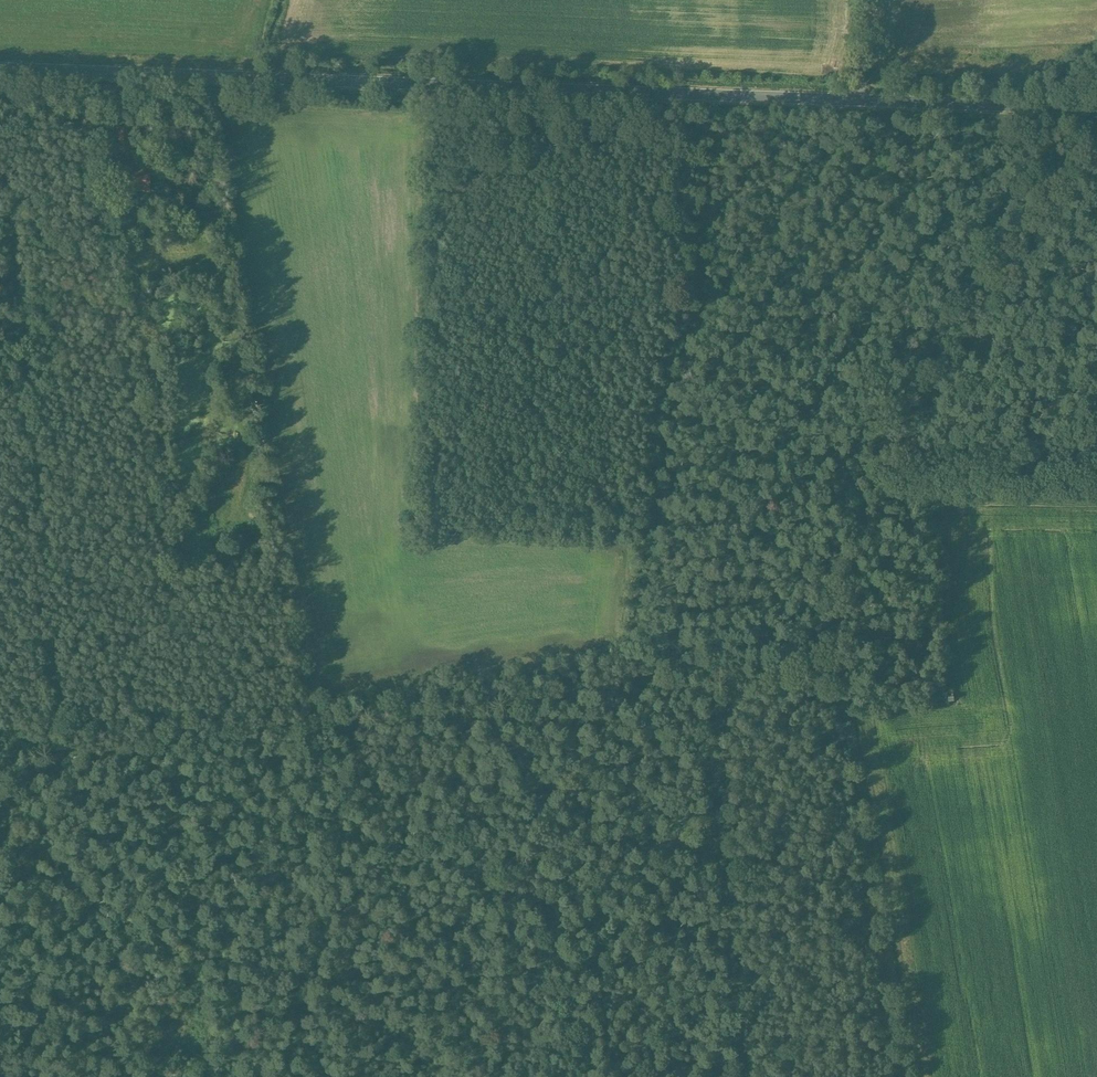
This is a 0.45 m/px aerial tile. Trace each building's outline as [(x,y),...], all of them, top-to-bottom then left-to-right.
[(149,171),(132,170),(131,186),(149,186),(149,171)]
